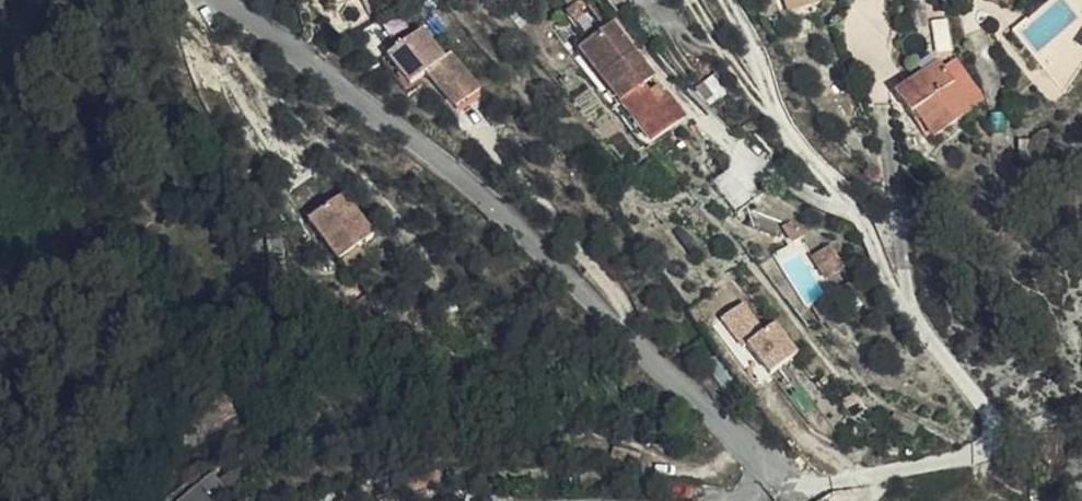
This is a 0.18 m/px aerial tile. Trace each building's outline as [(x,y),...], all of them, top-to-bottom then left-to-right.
[(820,0),(784,0),(789,13),(821,2),(820,0)] [(931,48),(950,72),(959,66),(978,91),(1015,64),(1010,57),(984,20),(979,13),(931,48)] [(430,75),(457,111),(482,93),(454,56),(449,59),(427,29),(390,57),(413,88),(430,75)] [(622,101),(647,83),(640,74),(645,70),(616,29),(582,51),(622,101)] [(622,101),(638,121),(662,104),(647,83),(622,101)] [(672,98),(662,104),(638,121),(655,142),(673,129),(687,118),(672,98)] [(352,251),(371,237),(385,227),(357,186),(321,213),(349,253),(352,251)] [(362,264),(380,251),(371,237),(352,251),(362,264)] [(830,309),(827,248),(790,249),(792,310),(830,309)] [(746,301),(724,316),(766,377),(801,354),(778,321),(766,330),(746,301)] [(250,489),(243,480),(239,484),(224,466),(184,498),(187,500),(235,500),(250,489)]
